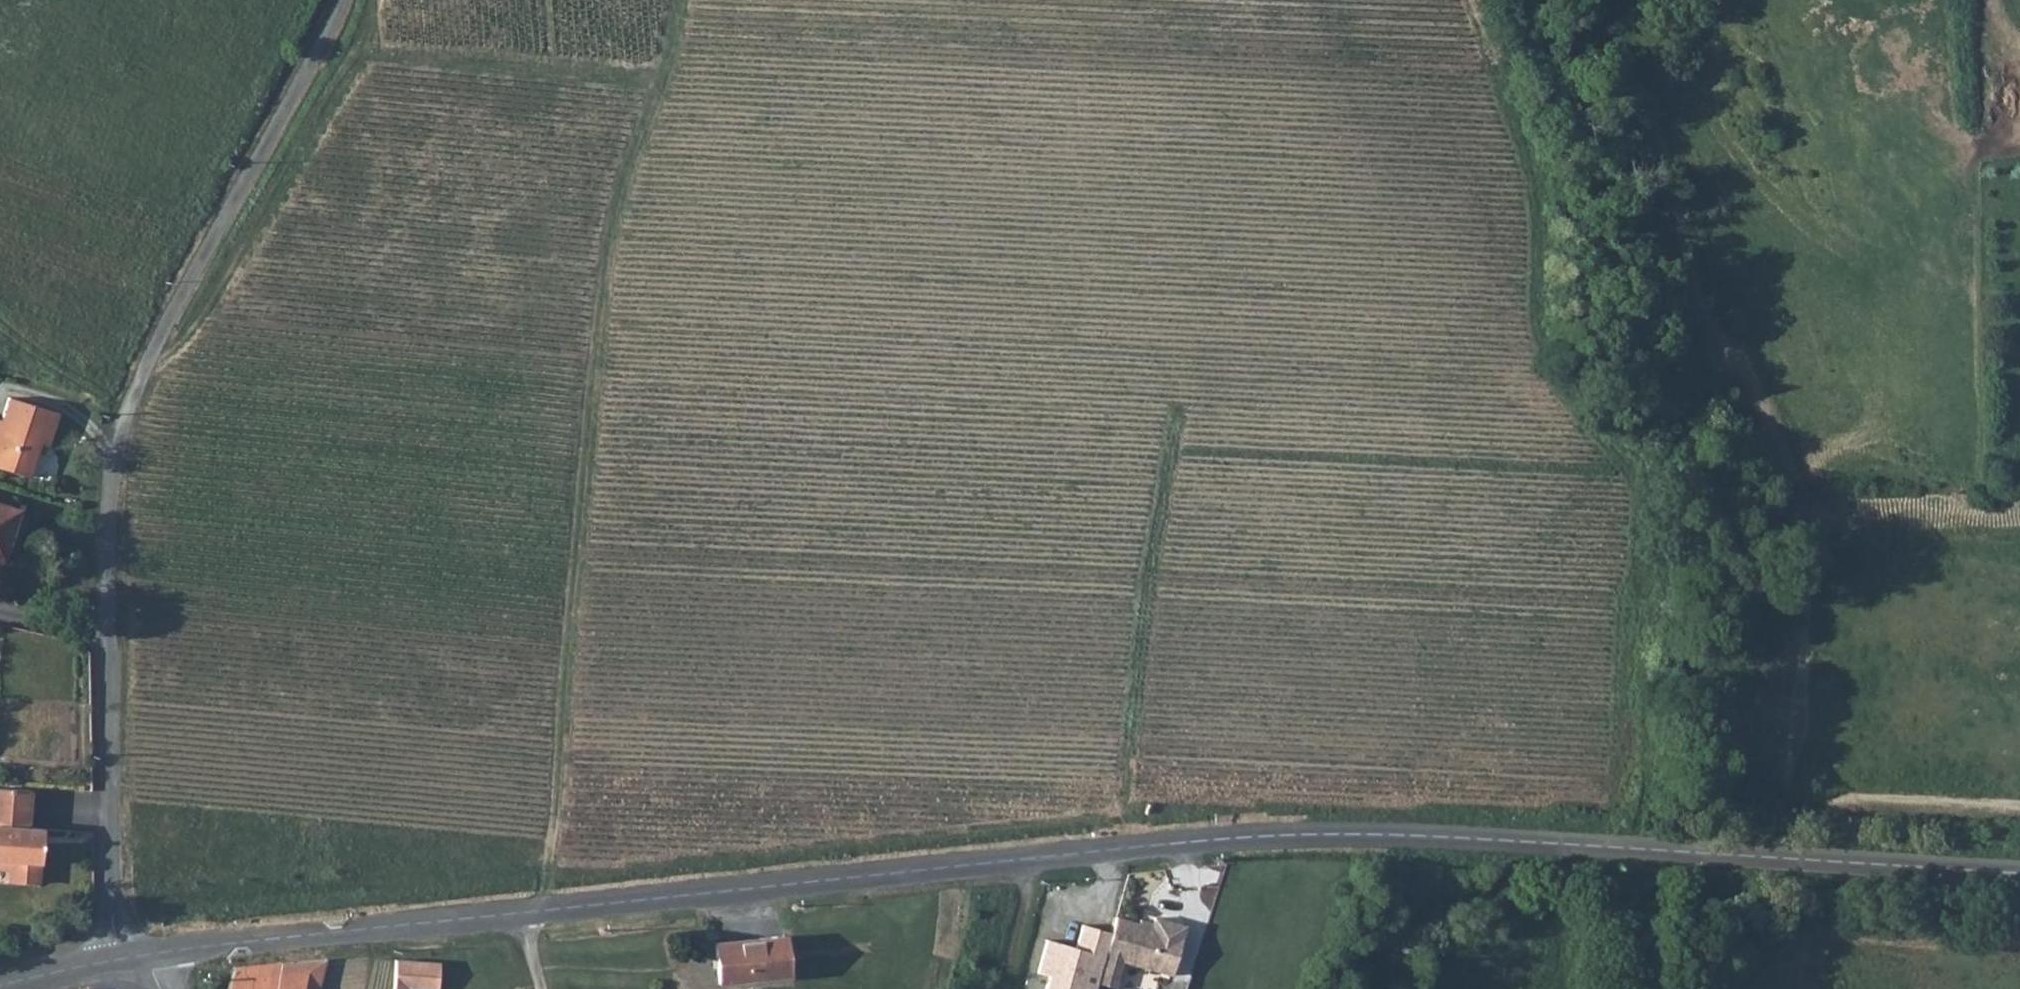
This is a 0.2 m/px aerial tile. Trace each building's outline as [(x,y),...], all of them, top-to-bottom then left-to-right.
[(21,475),(33,441),(41,444),(52,412),(4,396),(0,406),(0,468),(21,475)] [(7,564),(23,513),(0,506),(0,562),(7,564)] [(36,873),(39,830),(26,828),(29,792),(0,789),(0,866),(5,866),(5,871),(36,873)] [(1114,988),(1121,962),(1170,974),(1183,925),(1153,917),(1150,927),(1114,917),(1109,934),(1095,983),(1114,988)] [(784,926),(732,929),(734,969),(787,965),(784,926)] [(1109,934),(1081,926),(1074,948),(1045,940),(1036,972),(1048,975),(1044,988),(1094,988),(1095,983),(1109,934)] [(717,971),(734,969),(732,929),(714,931),(717,971)] [(320,950),(274,955),(266,988),(312,988),(320,950)] [(434,955),(392,952),(391,970),(388,988),(400,988),(403,978),(433,981),(434,955)] [(220,988),(266,988),(274,955),(227,967),(220,988)] [(458,960),(441,959),(441,970),(457,971),(458,960)] [(95,980),(87,988),(104,988),(95,980)]
